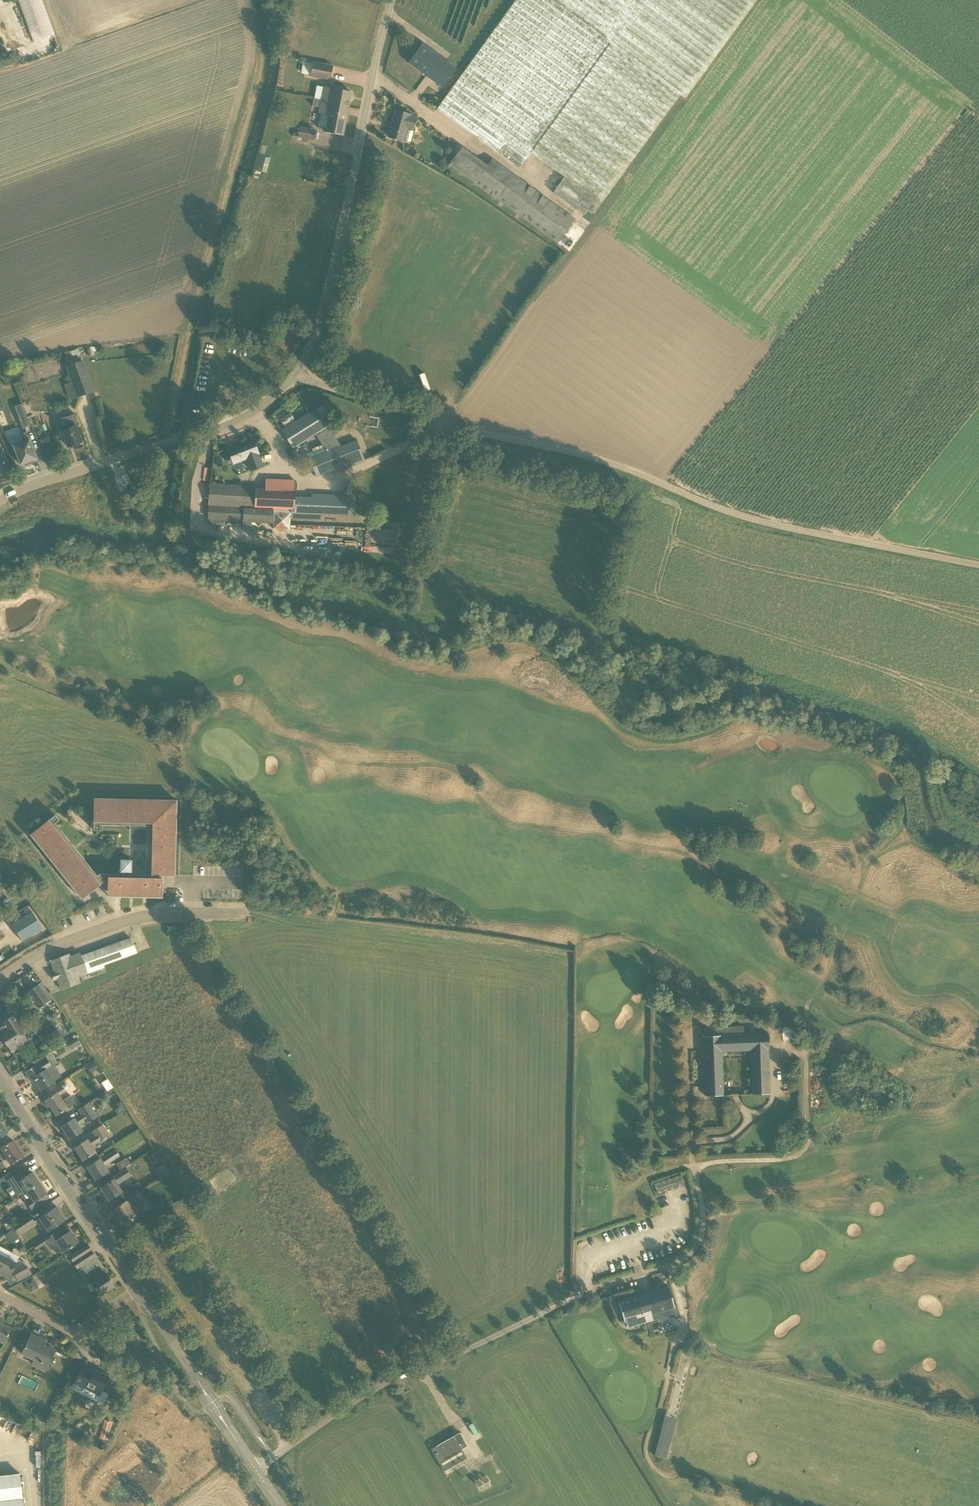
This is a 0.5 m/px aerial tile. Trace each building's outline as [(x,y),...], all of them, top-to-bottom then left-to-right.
[(34,42),(55,34),(42,0),(18,0),(34,42)] [(437,108),(520,168),(531,153),(565,177),(553,193),(584,215),(588,209),(594,214),(681,95),(685,98),(757,0),(516,0),(437,108)] [(442,87),(456,68),(423,44),(409,63),(442,87)] [(331,80),(333,66),(313,63),(311,76),(331,80)] [(324,87),(323,87),(321,99),(331,101),(331,103),(349,106),(351,92),(324,87)] [(318,127),(326,128),(326,132),(343,136),(349,106),(331,103),(331,101),(321,99),(320,106),(319,110),(320,110),(319,113),(320,113),(318,127)] [(410,143),(413,131),(412,131),(416,116),(396,111),(388,137),(403,141),(410,143)] [(300,128),(295,127),(293,136),(298,137),(314,140),(316,131),(300,128)] [(488,166),(462,147),(449,165),(558,243),(575,219),(492,159),(488,166)] [(265,179),(271,159),(266,157),(266,155),(265,155),(260,154),(254,174),(254,176),(265,179)] [(95,391),(84,360),(66,366),(72,382),(77,397),(95,391)] [(23,428),(31,425),(22,403),(15,406),(23,428)] [(351,463),(364,457),(357,441),(341,447),(317,408),(281,431),(287,439),(293,449),(315,434),(327,452),(310,459),(316,476),(335,469),(336,473),(352,467),(351,463)] [(68,447),(82,442),(76,425),(79,424),(75,414),(57,420),(61,432),(60,432),(62,439),(65,438),(68,447)] [(25,465),(34,462),(33,460),(37,459),(27,432),(21,434),(24,441),(13,445),(21,465),(24,463),(25,465)] [(263,464),(253,440),(228,450),(230,456),(228,457),(227,458),(227,460),(227,461),(229,463),(230,462),(232,462),(233,463),(245,459),(250,469),(263,464)] [(7,472),(6,470),(10,469),(3,449),(0,450),(0,475),(7,472)] [(393,449),(378,457),(381,463),(396,455),(393,449)] [(342,473),(325,478),(327,483),(343,479),(342,473)] [(295,480),(266,479),(265,489),(256,489),(256,487),(210,485),(208,524),(251,527),(251,523),(273,524),(272,529),(289,530),(290,513),(321,515),(350,516),(351,496),(311,494),(311,498),(294,497),(295,480)] [(175,876),(177,801),(94,799),(94,830),(100,830),(100,825),(150,826),(150,827),(149,875),(129,874),(129,872),(131,872),(131,860),(121,860),(120,872),(123,872),(123,874),(100,873),(97,876),(55,823),(59,820),(55,815),(31,835),(82,899),(107,879),(109,879),(108,891),(122,892),(122,897),(162,898),(162,876),(175,876)] [(103,964),(136,952),(131,938),(82,956),(80,953),(71,956),(70,954),(51,961),(55,973),(51,974),(54,980),(57,979),(61,989),(80,982),(78,977),(104,968),(103,964)] [(40,1008),(50,1001),(38,984),(28,991),(40,1008)] [(13,1015),(3,1022),(5,1025),(0,1028),(0,1033),(2,1037),(3,1038),(2,1040),(5,1045),(7,1045),(8,1046),(12,1051),(20,1046),(28,1040),(13,1015)] [(769,1033),(768,1033),(743,1034),(704,1036),(706,1097),(723,1096),(722,1053),(752,1052),(752,1064),(770,1064),(769,1033)] [(76,1037),(72,1040),(76,1047),(81,1044),(76,1037)] [(55,1081),(47,1070),(52,1066),(47,1058),(26,1071),(31,1079),(34,1078),(42,1090),(55,1081)] [(94,1062),(89,1065),(94,1072),(98,1069),(94,1062)] [(103,1083),(108,1090),(113,1086),(107,1079),(103,1083)] [(63,1100),(59,1095),(65,1091),(60,1084),(50,1090),(54,1095),(45,1101),(49,1107),(50,1106),(56,1115),(76,1102),(71,1095),(63,1100)] [(87,1123),(98,1116),(90,1103),(79,1110),(83,1115),(75,1120),(74,1119),(62,1127),(70,1139),(82,1131),(79,1125),(86,1120),(87,1123)] [(92,1147),(109,1136),(103,1126),(93,1133),(96,1137),(89,1141),(88,1140),(75,1147),(83,1160),(96,1152),(92,1147)] [(23,1156),(13,1140),(0,1148),(0,1157),(3,1162),(8,1158),(12,1164),(23,1156)] [(104,1165),(119,1155),(116,1150),(102,1159),(101,1158),(88,1167),(96,1179),(108,1172),(104,1165)] [(153,1163),(159,1159),(154,1152),(149,1155),(153,1163)] [(120,1169),(131,1163),(127,1157),(117,1164),(120,1169)] [(160,1177),(169,1172),(165,1164),(156,1168),(160,1177)] [(113,1179),(101,1187),(109,1200),(122,1192),(116,1183),(120,1181),(121,1182),(131,1175),(129,1172),(132,1170),(128,1165),(122,1169),(123,1170),(112,1177),(113,1179)] [(18,1197),(21,1195),(40,1183),(35,1176),(33,1177),(31,1173),(29,1174),(26,1168),(7,1180),(18,1197)] [(654,1184),(656,1188),(658,1195),(675,1188),(674,1183),(672,1179),(672,1178),(654,1184)] [(130,1195),(142,1188),(138,1181),(126,1189),(130,1195)] [(32,1211),(49,1200),(43,1191),(45,1189),(40,1183),(21,1195),(32,1211)] [(134,1206),(145,1199),(140,1192),(130,1199),(134,1206)] [(124,1222),(136,1214),(127,1201),(115,1209),(124,1222)] [(48,1232),(66,1220),(57,1206),(39,1218),(48,1232)] [(146,1218),(157,1212),(154,1206),(142,1212),(146,1218)] [(0,1211),(0,1215),(3,1219),(11,1214),(6,1207),(0,1211)] [(18,1233),(35,1222),(30,1214),(13,1226),(18,1233)] [(9,1232),(6,1234),(7,1236),(11,1242),(12,1243),(18,1238),(13,1229),(12,1230),(9,1232)] [(75,1237),(71,1230),(61,1236),(58,1230),(33,1246),(36,1250),(48,1241),(53,1250),(59,1246),(63,1252),(79,1242),(78,1242),(79,1241),(76,1236),(75,1237)] [(21,1244),(16,1248),(21,1254),(26,1250),(21,1244)] [(76,1266),(83,1262),(76,1252),(70,1256),(76,1266)] [(96,1257),(95,1256),(95,1257),(84,1265),(90,1274),(87,1276),(100,1295),(115,1286),(106,1273),(96,1257)] [(25,1262),(18,1259),(17,1262),(7,1257),(0,1270),(0,1274),(9,1279),(12,1273),(15,1274),(18,1281),(32,1273),(28,1267),(25,1262)] [(30,1278),(24,1281),(30,1292),(36,1289),(39,1288),(33,1276),(30,1278)] [(628,1327),(653,1320),(652,1314),(675,1307),(668,1286),(619,1301),(625,1322),(627,1322),(628,1327)] [(0,1322),(0,1340),(5,1343),(12,1328),(0,1322)] [(45,1372),(56,1350),(39,1342),(40,1339),(31,1334),(22,1352),(41,1362),(37,1369),(45,1372)] [(94,1373),(82,1367),(74,1384),(81,1387),(81,1386),(86,1388),(86,1390),(90,1392),(88,1396),(103,1403),(108,1393),(103,1391),(109,1377),(95,1370),(94,1373)] [(668,1459),(677,1421),(664,1418),(656,1456),(668,1459)] [(105,1421),(101,1436),(100,1438),(108,1440),(113,1423),(105,1421)] [(440,1462),(466,1446),(459,1433),(432,1448),(440,1462)] [(0,1475),(0,1505),(24,1505),(20,1473),(0,1475)]
